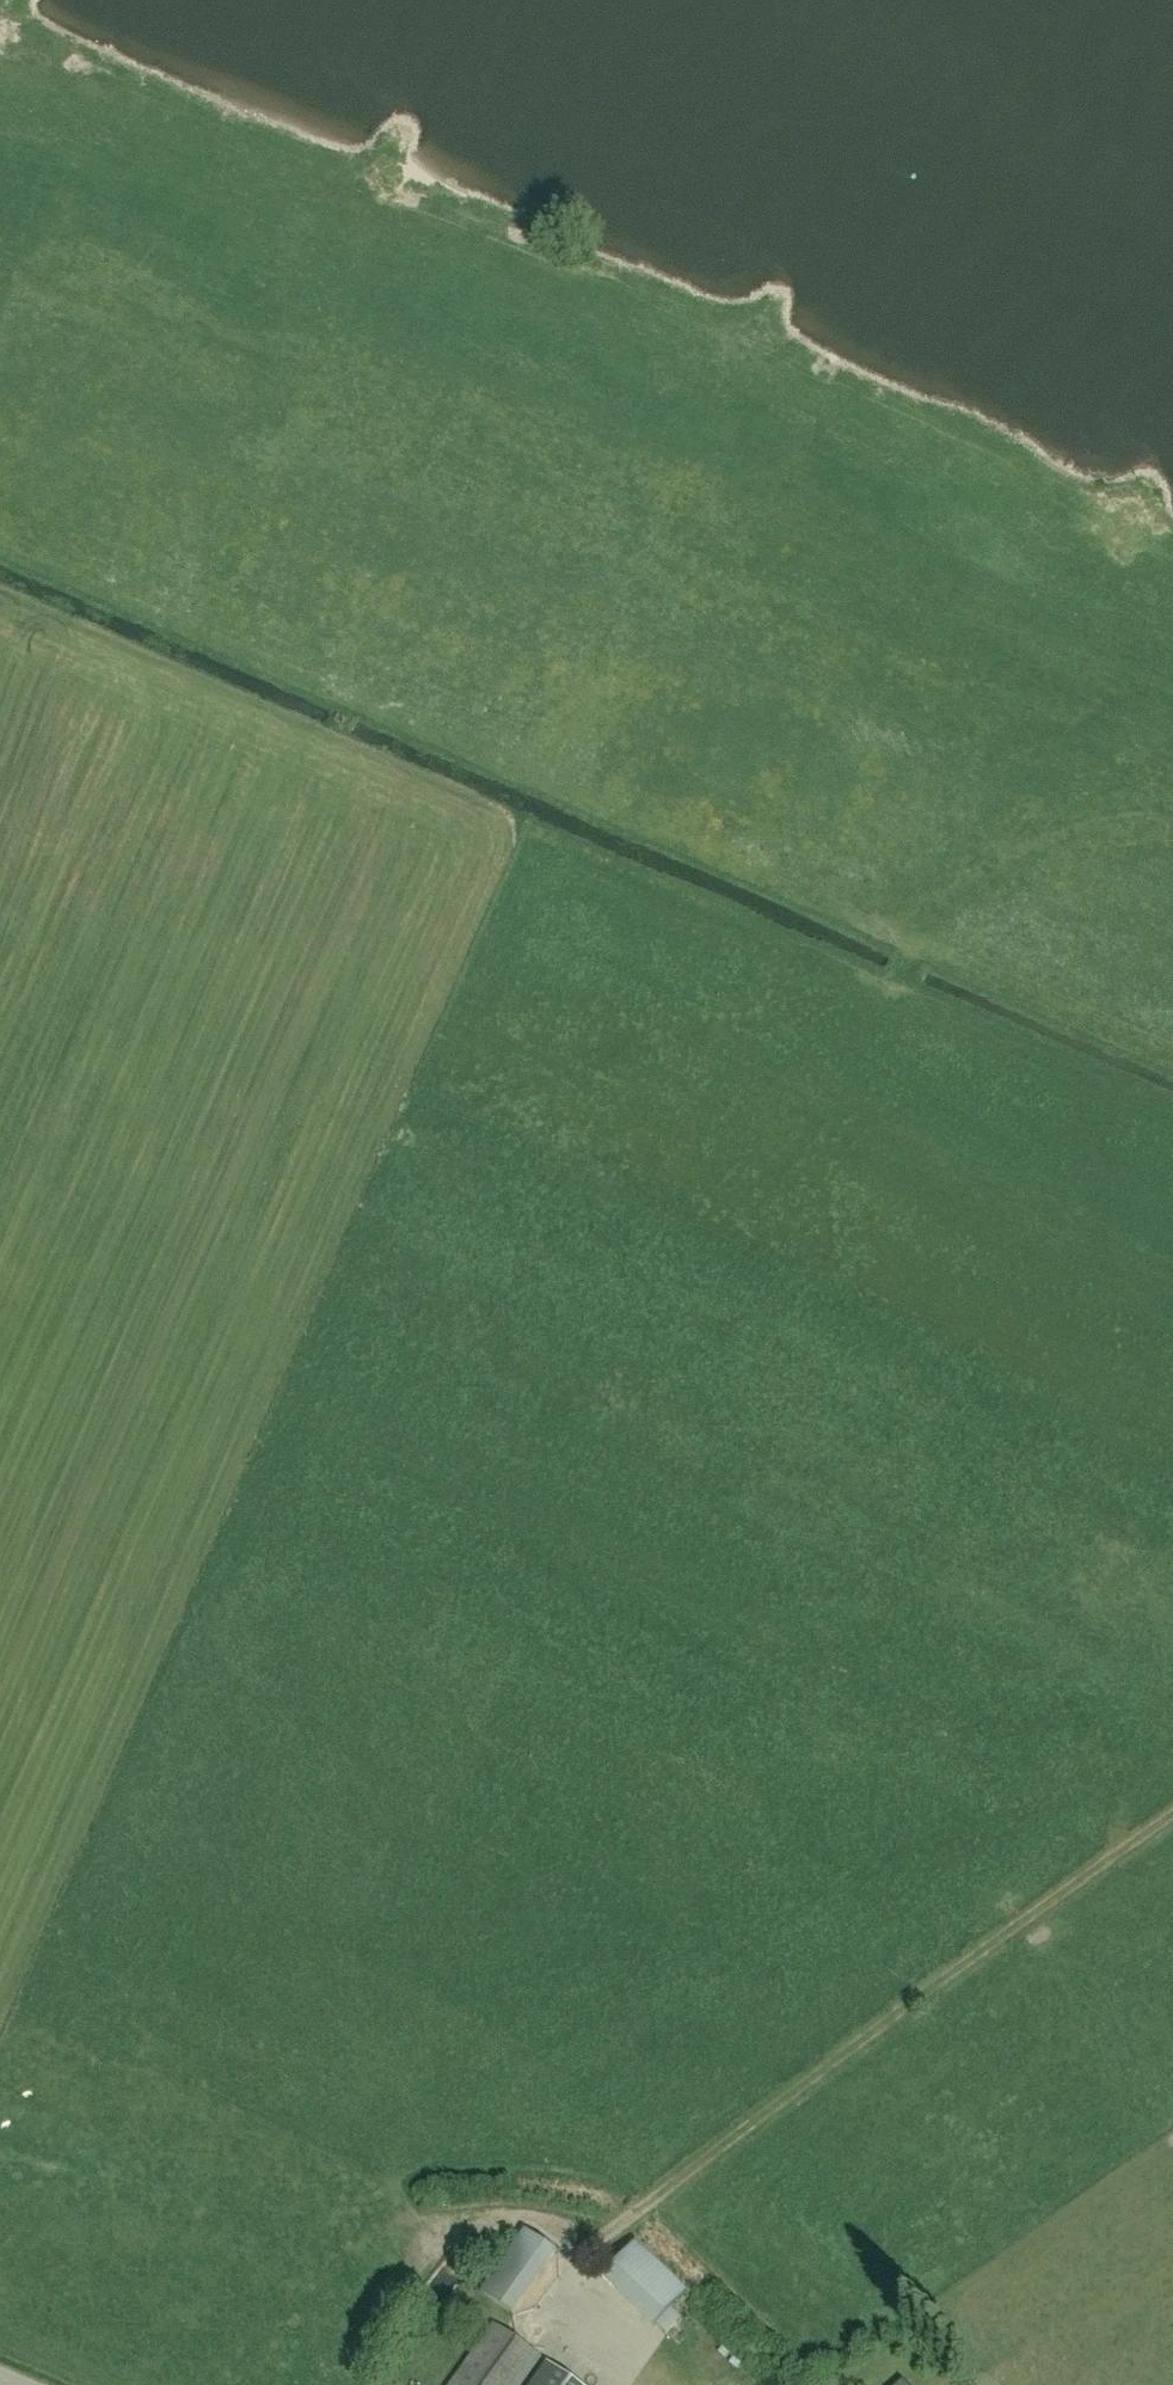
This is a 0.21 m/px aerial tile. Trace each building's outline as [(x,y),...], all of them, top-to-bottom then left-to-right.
[(522,2322),(558,2257),(523,2238),(487,2303),(522,2322)] [(600,2276),(654,2328),(657,2325),(661,2329),(677,2312),(673,2308),(689,2291),(635,2239),(600,2276)] [(449,2259),(422,2295),(435,2305),(462,2269),(449,2259)] [(542,2357),(493,2323),(449,2384),(522,2384),(542,2357)] [(546,2362),(530,2384),(579,2384),(546,2362)]
